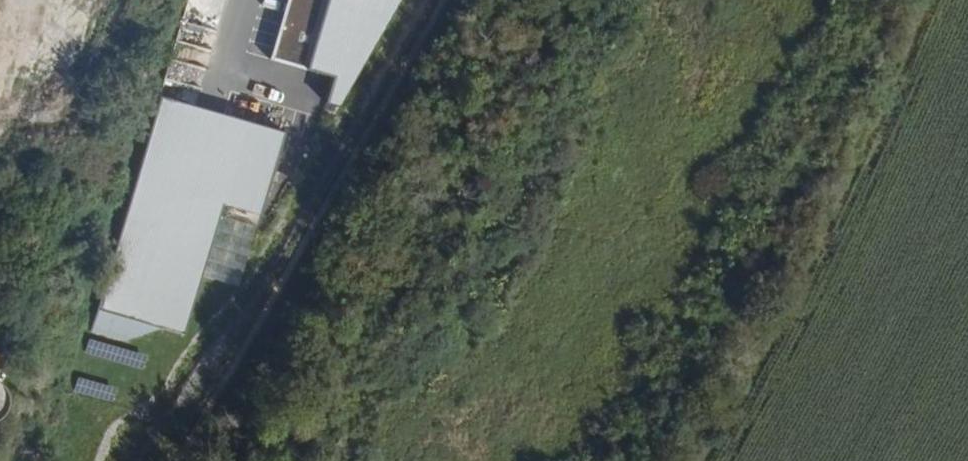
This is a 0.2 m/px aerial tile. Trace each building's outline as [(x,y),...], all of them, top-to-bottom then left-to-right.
[(265,59),(328,76),(322,102),(333,106),(392,0),(283,0),(265,59)] [(277,133),(156,99),(98,311),(184,333),(217,203),(257,215),(277,133)]
